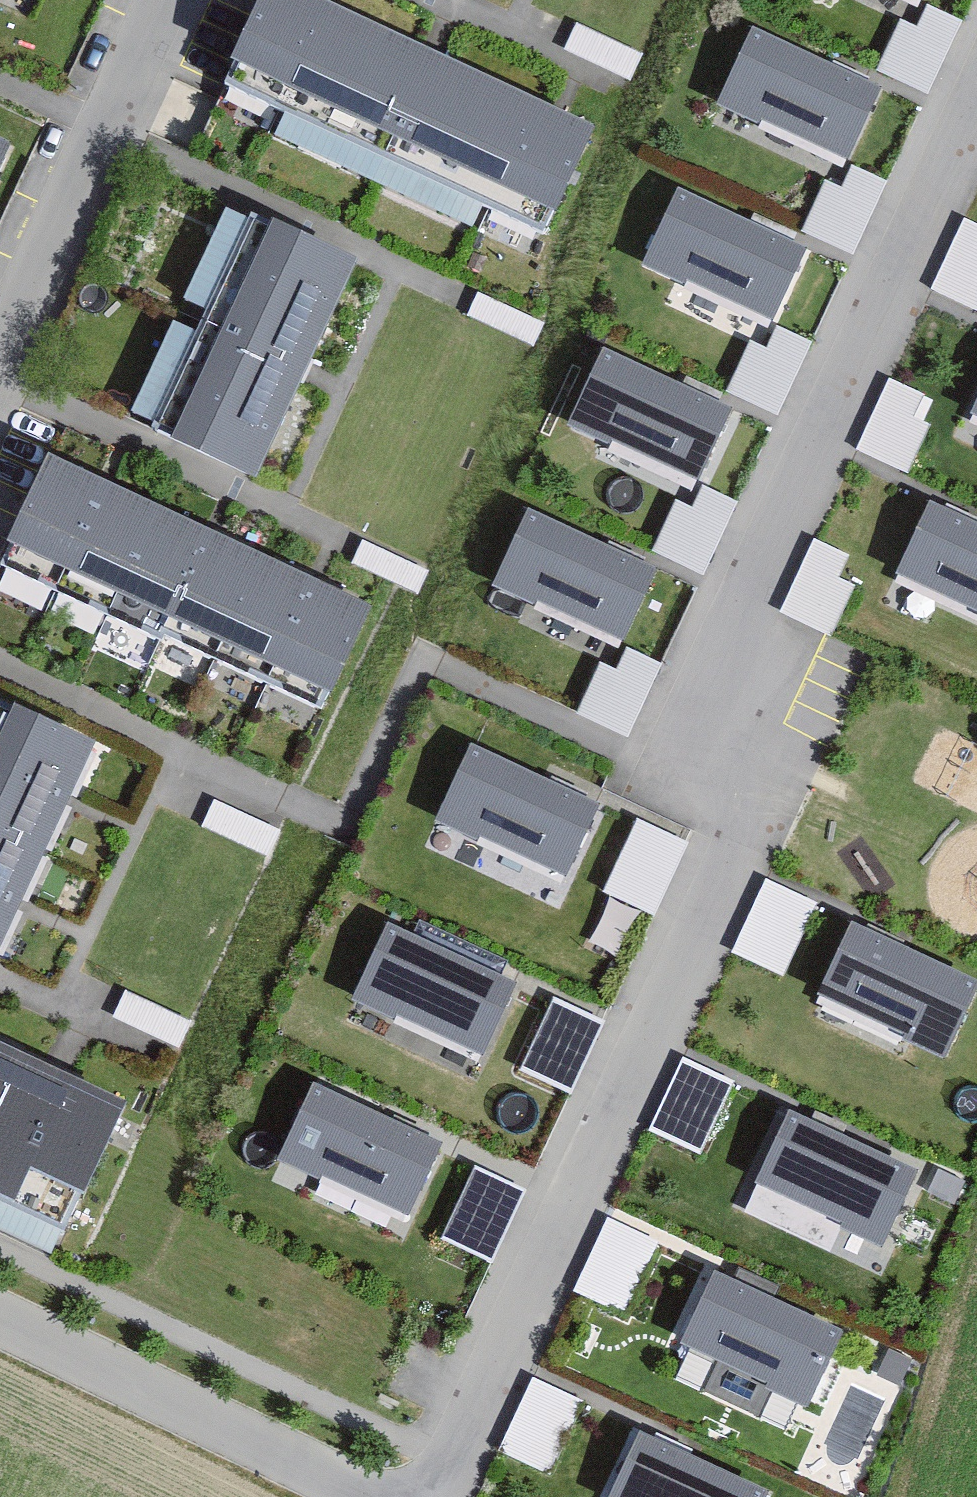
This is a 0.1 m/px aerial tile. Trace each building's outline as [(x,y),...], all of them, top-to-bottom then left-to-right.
[(222,85),(544,233),(592,129),(312,0),(262,0),(222,85)] [(961,17),(927,2),(917,25),(899,17),(876,67),(928,91),(961,17)] [(880,82),(751,23),(718,97),(847,156),(880,82)] [(0,141),(0,215),(28,154),(0,141)] [(886,178),(852,162),(841,185),(824,177),(800,228),(852,251),(886,178)] [(805,247),(675,190),(644,261),(774,318),(805,247)] [(354,257),(251,210),(150,429),(252,476),(354,257)] [(929,288),(976,311),(976,222),(964,216),(929,288)] [(813,340),(779,325),(768,348),(750,340),(727,390),(779,414),(813,340)] [(732,402),(603,346),(570,420),(700,477),(732,402)] [(888,375),(854,447),(905,471),(929,422),(913,414),(924,392),(888,375)] [(969,415),(976,419),(976,398),(969,415)] [(119,486),(65,462),(16,574),(69,598),(119,486)] [(738,498),(704,482),(693,505),(675,497),(652,548),(704,572),(738,498)] [(123,622),(173,510),(119,486),(69,598),(123,622)] [(927,503),(891,583),(976,621),(976,525),(927,503)] [(658,564),(526,506),(492,582),(625,640),(658,564)] [(227,533),(173,510),(123,622),(177,646),(227,533)] [(281,558),(227,533),(177,646),(231,670),(281,558)] [(816,536),(782,608),(829,630),(833,633),(857,583),(841,575),(852,553),(816,536)] [(335,582),(281,558),(231,670),(284,694),(335,582)] [(390,607),(335,582),(284,694),(339,719),(390,607)] [(662,660),(628,645),(618,668),(600,660),(577,710),(629,734),(662,660)] [(0,695),(0,954),(98,739),(0,695)] [(598,797),(472,740),(438,814),(564,871),(598,797)] [(688,840),(637,816),(602,889),(653,913),(688,840)] [(816,900),(765,877),(731,952),(782,975),(816,900)] [(976,975),(852,917),(820,985),(945,1043),(976,975)] [(510,978),(390,921),(354,995),(475,1052),(510,978)] [(607,1018),(555,994),(520,1069),(573,1093),(607,1018)] [(5,1049),(0,1059),(0,1232),(49,1255),(121,1104),(5,1049)] [(701,1153),(734,1079),(681,1056),(649,1130),(701,1153)] [(446,1142),(315,1079),(275,1163),(406,1226),(446,1142)] [(916,1169),(791,1109),(756,1181),(882,1241),(916,1169)] [(526,1189),(474,1163),(439,1235),(490,1260),(526,1189)] [(574,1288),(626,1312),(661,1238),(609,1214),(574,1288)] [(843,1328),(713,1266),(677,1341),(806,1403),(843,1328)] [(498,1448),(549,1473),(585,1398),(534,1374),(498,1448)] [(640,1427),(606,1496),(765,1496),(768,1489),(640,1427)]
